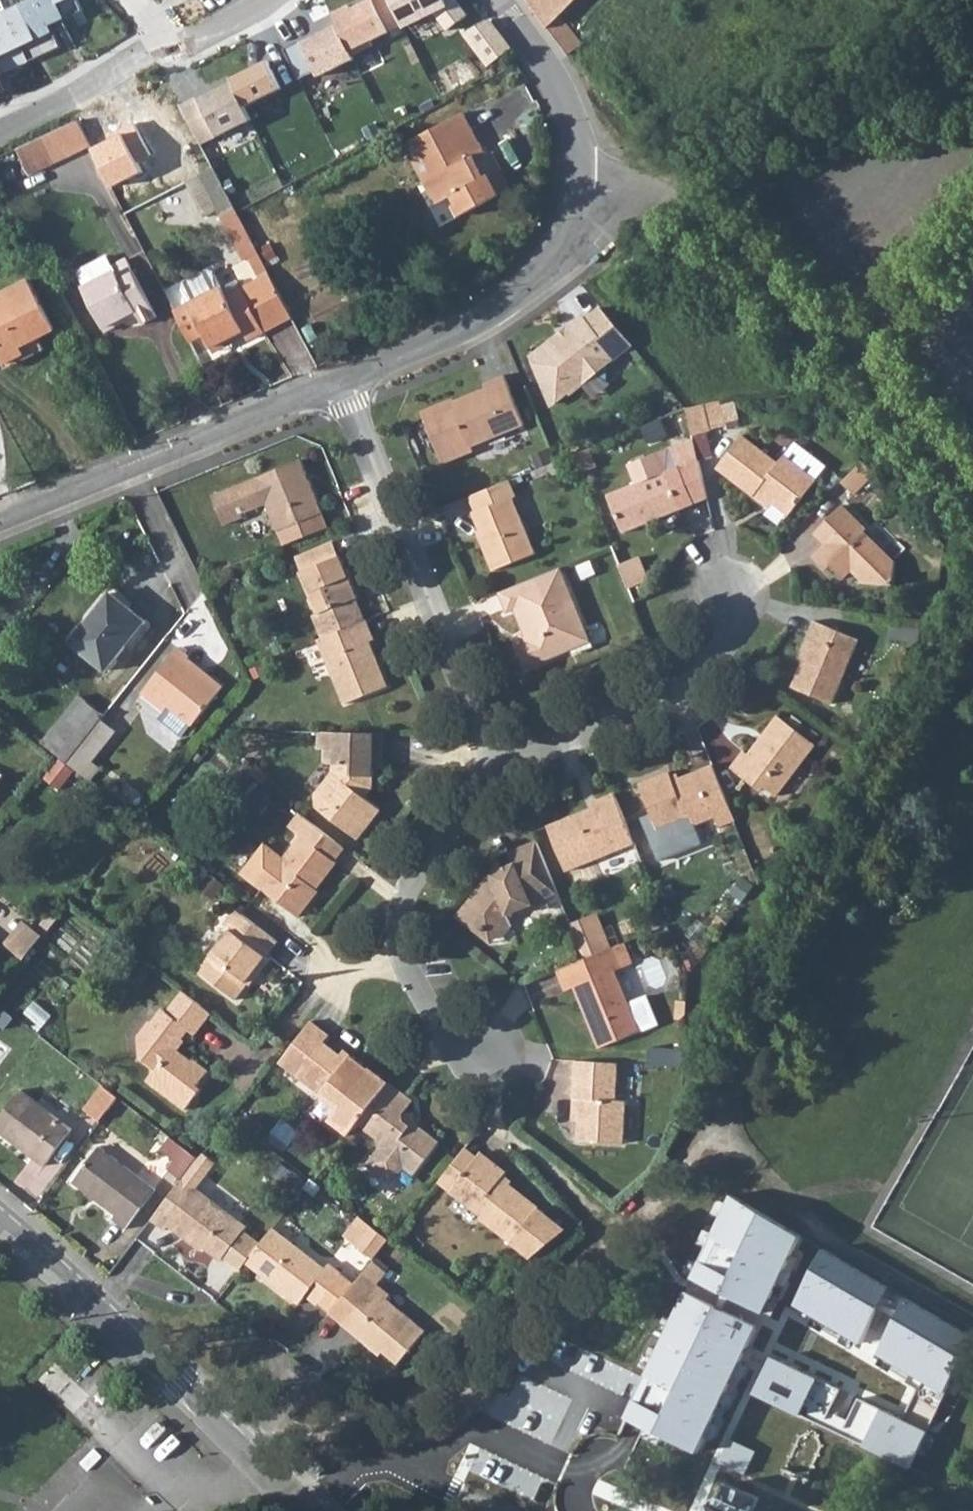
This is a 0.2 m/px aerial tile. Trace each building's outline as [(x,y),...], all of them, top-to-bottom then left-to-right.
[(30,2),(44,31),(58,25),(52,13),(69,5),(67,0),(29,0),(30,2)] [(399,29),(430,14),(446,33),(467,14),(455,0),(384,0),(399,29)] [(525,2),(531,9),(567,57),(582,47),(575,38),(560,18),(577,0),(528,0),(525,2)] [(0,16),(0,19),(16,53),(46,39),(44,31),(30,2),(0,16)] [(328,20),(331,27),(342,52),(380,36),(367,4),(328,20)] [(21,66),(16,53),(0,19),(0,75),(21,66)] [(490,21),(466,38),(486,65),(511,49),(490,21)] [(331,27),(295,44),(311,80),(347,63),(342,52),(331,27)] [(271,63),(233,82),(234,84),(245,105),(248,111),(285,92),(271,63)] [(75,121),(87,145),(100,170),(112,164),(99,140),(178,103),(164,79),(75,121)] [(234,84),(183,106),(200,146),(241,126),(234,109),(245,105),(234,84)] [(412,139),(432,174),(425,178),(438,202),(452,196),(462,215),(499,195),(487,175),(485,177),(476,160),(486,155),(462,112),(412,139)] [(47,134),(59,158),(87,145),(75,121),(47,134)] [(29,142),(42,167),(59,158),(47,134),(29,142)] [(412,139),(403,144),(422,180),(425,178),(432,174),(412,139)] [(29,142),(14,150),(26,174),(42,167),(29,142)] [(486,155),(476,160),(485,177),(487,175),(499,195),(510,189),(490,153),(486,155)] [(626,259),(634,268),(646,257),(638,248),(626,259)] [(86,286),(115,271),(113,267),(108,258),(83,271),(81,275),(86,286)] [(113,267),(115,271),(86,286),(81,289),(102,328),(120,320),(118,317),(133,310),(141,327),(157,319),(126,260),(113,267)] [(236,280),(239,287),(241,286),(264,333),(291,319),(263,265),(236,280)] [(2,367),(24,356),(26,360),(44,351),(38,340),(53,332),(27,280),(0,294),(0,362),(2,367)] [(173,312),(188,342),(202,335),(210,349),(243,333),(246,338),(247,341),(264,333),(241,286),(239,287),(236,280),(173,312)] [(631,336),(604,305),(589,317),(585,314),(536,354),(555,402),(572,388),(574,389),(586,380),(590,370),(604,359),(615,357),(626,348),(622,344),(631,336)] [(210,349),(212,354),(246,338),(243,333),(210,349)] [(425,409),(445,461),(477,449),(475,444),(526,423),(506,373),(487,381),(491,389),(480,393),(479,391),(456,399),(455,396),(425,409)] [(690,405),(696,434),(711,431),(711,428),(727,424),(727,422),(740,419),(737,400),(724,403),(723,399),(690,405)] [(828,462),(800,441),(789,455),(787,453),(780,461),(744,433),(719,464),(757,494),(761,488),(776,499),(792,513),(820,478),(817,476),(828,462)] [(639,478),(611,490),(626,528),(697,500),(695,495),(708,490),(698,441),(676,446),(674,442),(631,460),(639,478)] [(212,497),(223,526),(244,518),(242,513),(266,504),(278,531),(284,545),(330,527),(324,512),(311,481),(306,482),(303,476),(307,474),(301,461),(212,497)] [(866,461),(846,481),(858,493),(878,472),(866,461)] [(472,493),(478,508),(474,510),(484,534),(480,536),(493,568),(537,550),(515,494),(519,492),(513,477),(472,493)] [(817,554),(830,567),(835,563),(849,575),(860,564),(865,569),(864,575),(871,582),(896,585),(897,562),(866,530),(869,526),(846,503),(823,527),(833,537),(817,554)] [(317,613),(314,615),(323,638),(366,620),(358,598),(342,555),(339,557),(333,542),(297,556),(303,571),(300,572),(317,613)] [(631,585),(648,580),(641,557),(624,562),(631,585)] [(563,564),(501,589),(511,612),(517,609),(530,641),(521,644),(529,664),(573,646),(574,650),(595,642),(563,564)] [(71,644),(105,672),(144,622),(111,594),(71,644)] [(807,660),(796,685),(836,702),(863,637),(818,618),(811,634),(817,637),(807,660)] [(318,639),(345,707),(389,690),(370,642),(375,641),(367,620),(366,620),(323,638),(318,639)] [(183,665),(187,659),(188,658),(177,649),(141,694),(164,712),(159,720),(182,738),(218,692),(183,665)] [(183,665),(218,692),(222,687),(187,659),(183,665)] [(41,744),(59,758),(62,759),(99,713),(79,698),(41,744)] [(62,759),(67,764),(100,721),(104,716),(99,713),(62,759)] [(733,767),(764,791),(767,787),(780,796),(819,745),(781,715),(751,753),(746,750),(733,767)] [(67,764),(82,775),(91,763),(115,732),(100,721),(67,764)] [(325,751),(325,766),(333,766),(333,772),(315,792),(315,807),(356,839),(380,809),(359,792),(363,786),(373,786),(374,771),(384,772),(386,734),(326,732),(325,751)] [(317,751),(325,751),(326,732),(318,732),(317,751)] [(82,775),(90,782),(99,770),(91,763),(82,775)] [(678,824),(677,820),(692,813),(697,826),(717,818),(721,828),(738,821),(715,765),(676,781),(672,773),(640,785),(659,831),(678,824)] [(617,794),(598,802),(600,807),(548,828),(567,873),(638,845),(617,794)] [(678,824),(682,832),(697,826),(692,813),(677,820),(678,824)] [(309,819),(298,833),(300,835),(259,887),(295,917),(311,898),(306,895),(312,887),(314,890),(335,863),(332,861),(343,846),(309,819)] [(539,841),(512,851),(517,864),(492,874),(458,917),(480,934),(483,930),(495,939),(505,939),(515,926),(513,919),(519,910),(543,900),(554,908),(565,903),(539,841)] [(197,971),(233,1001),(247,983),(244,980),(251,972),(255,976),(268,960),(264,957),(275,942),(234,909),(222,924),(229,930),(197,971)] [(588,917),(591,924),(599,920),(596,914),(588,917)] [(573,923),(588,959),(611,949),(599,920),(591,924),(588,917),(573,923)] [(24,921),(6,944),(23,959),(42,935),(24,921)] [(560,970),(567,991),(577,987),(602,1047),(642,1030),(631,1002),(617,969),(624,966),(616,947),(611,949),(588,959),(560,970)] [(182,991),(166,1011),(162,1008),(151,1023),(149,1021),(138,1036),(138,1056),(156,1071),(148,1081),(185,1110),(202,1089),(198,1085),(209,1070),(193,1058),(191,1060),(173,1046),(172,1039),(181,1039),(188,1030),(195,1035),(212,1014),(182,991)] [(649,994),(631,1002),(642,1030),(661,1022),(649,994)] [(312,1021),(279,1063),(327,1099),(330,1095),(343,1105),(330,1122),(350,1137),(360,1124),(391,1084),(371,1069),(370,1071),(351,1055),(347,1059),(325,1043),(331,1035),(312,1021)] [(578,1061),(576,1099),(582,1099),(580,1140),(624,1143),(627,1103),(618,1102),(620,1064),(578,1061)] [(623,1061),(621,1090),(642,1092),(644,1063),(623,1061)] [(360,1124),(380,1140),(382,1152),(370,1166),(394,1185),(407,1169),(418,1177),(444,1143),(420,1125),(413,1126),(408,1121),(407,1116),(416,1104),(391,1084),(360,1124)] [(84,1111),(100,1123),(118,1098),(103,1086),(84,1111)] [(44,1167),(71,1130),(20,1091),(0,1117),(0,1134),(44,1167)] [(440,1184),(452,1193),(482,1152),(470,1143),(440,1184)] [(72,1182),(114,1215),(111,1220),(123,1229),(155,1190),(99,1148),(72,1182)] [(169,1169),(181,1180),(197,1158),(185,1149),(169,1169)] [(181,1180),(150,1219),(165,1232),(170,1227),(194,1245),(197,1242),(223,1262),(226,1258),(241,1270),(246,1264),(262,1243),(247,1232),(251,1228),(197,1186),(217,1161),(204,1151),(197,1158),(181,1180)] [(482,1152),(452,1193),(484,1218),(482,1221),(532,1259),(568,1230),(503,1180),(509,1172),(482,1152)] [(688,1285),(721,1300),(748,1256),(762,1231),(748,1223),(755,1211),(731,1197),(688,1285)] [(748,1256),(850,1316),(870,1281),(755,1211),(748,1223),(762,1231),(748,1256)] [(345,1237),(358,1247),(373,1227),(361,1218),(345,1237)] [(358,1247),(373,1259),(389,1239),(373,1227),(358,1247)] [(246,1264),(300,1306),(307,1298),(319,1306),(344,1275),(331,1266),(328,1269),(273,1228),(262,1243),(246,1264)] [(345,1327),(369,1348),(373,1344),(400,1367),(428,1334),(388,1302),(392,1297),(379,1287),(376,1285),(386,1273),(372,1262),(330,1315),(345,1327)] [(626,1417),(637,1422),(642,1411),(645,1413),(658,1418),(664,1421),(708,1331),(739,1346),(754,1316),(721,1300),(688,1285),(638,1390),(626,1417)] [(52,1308),(57,1302),(44,1290),(38,1296),(52,1308)] [(929,1364),(949,1330),(899,1300),(879,1333),(929,1364)] [(929,1364),(946,1373),(966,1340),(949,1330),(929,1364)] [(645,1413),(642,1420),(655,1425),(658,1418),(645,1413)] [(805,1484),(806,1481),(808,1482),(810,1479),(807,1477),(811,1468),(813,1469),(815,1466),(812,1465),(816,1456),(818,1457),(820,1454),(817,1453),(819,1447),(823,1445),(822,1442),(819,1443),(817,1437),(820,1436),(819,1433),(816,1434),(815,1433),(817,1429),(813,1427),(811,1431),(809,1429),(807,1430),(808,1432),(801,1435),(799,1433),(796,1434),(798,1437),(795,1443),(792,1442),(791,1445),(794,1447),(790,1456),(787,1455),(786,1457),(788,1459),(784,1469),(782,1468),(781,1470),(783,1472),(782,1474),(784,1476),(786,1473),(802,1480),(801,1482),(805,1484)] [(758,1498),(725,1483),(718,1500),(714,1497),(708,1510),(753,1510),(758,1498)]
